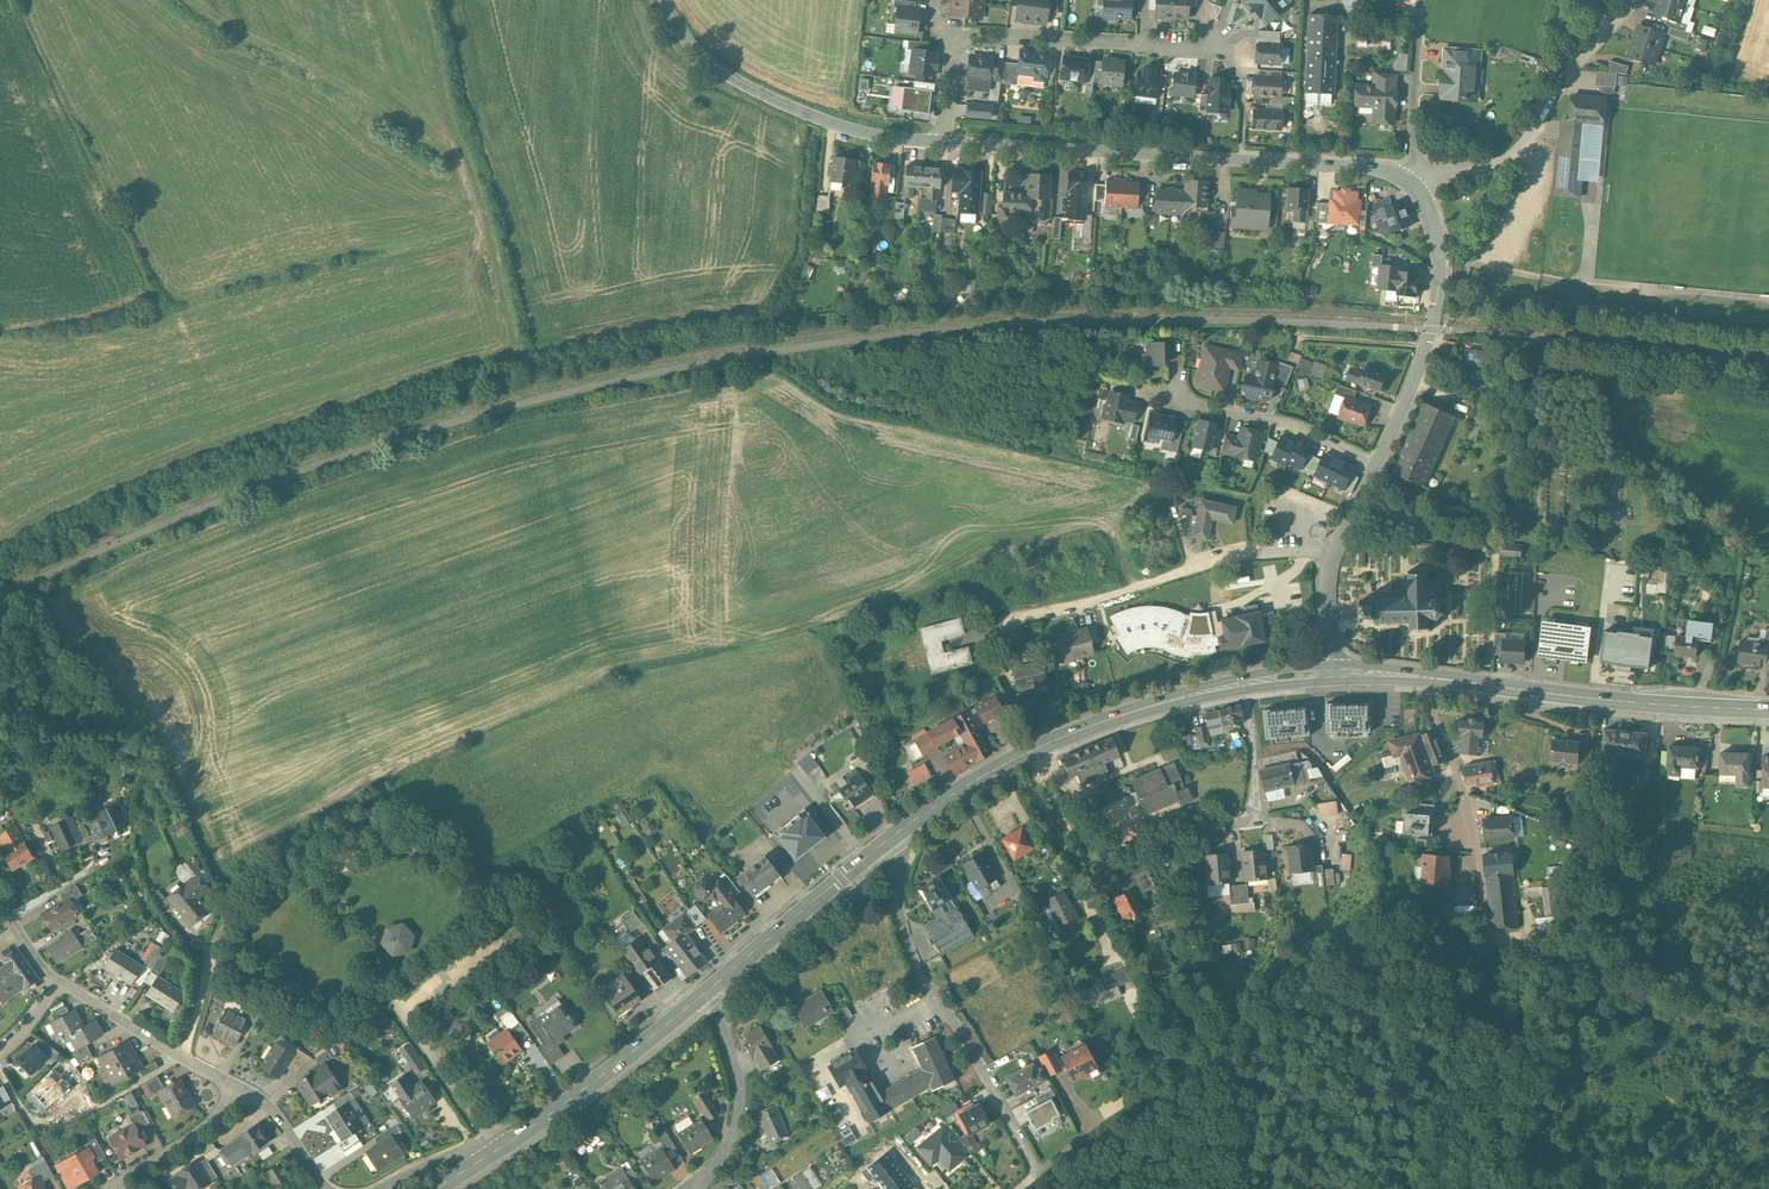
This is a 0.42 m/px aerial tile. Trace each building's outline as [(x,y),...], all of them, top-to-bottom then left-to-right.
[(897,0),(895,0),(894,8),(898,8),(915,10),(916,2),(897,0)] [(1017,7),(1015,20),(1031,22),(1033,0),(1018,0),(1017,7)] [(1031,22),(1046,24),(1048,12),(1049,0),(1033,0),(1031,22)] [(1048,12),(1057,13),(1059,0),(1049,0),(1048,12)] [(1104,4),(1103,17),(1105,17),(1108,20),(1116,20),(1118,18),(1130,19),(1131,0),(1104,0),(1104,4)] [(1155,18),(1171,18),(1172,0),(1156,0),(1155,18)] [(1171,18),(1187,19),(1188,7),(1188,0),(1172,0),(1171,18)] [(1250,4),(1249,5),(1255,11),(1268,0),(1247,0),(1250,4)] [(1255,11),(1260,18),(1261,17),(1267,24),(1287,7),(1282,0),(1268,0),(1255,11)] [(1669,0),(1660,0),(1655,14),(1668,19),(1680,22),(1685,5),(1669,0)] [(982,4),(954,1),(952,16),(980,20),(982,4)] [(915,10),(898,8),(897,15),(892,14),(891,24),(896,25),(895,32),(916,35),(920,10),(915,10)] [(1337,16),(1308,15),(1304,93),(1334,95),(1337,16)] [(1680,22),(1668,19),(1666,26),(1670,27),(1687,32),(1689,25),(1680,22)] [(1701,32),(1714,36),(1716,28),(1704,24),(1701,32)] [(1664,33),(1639,26),(1634,41),(1659,49),(1664,33)] [(1687,32),(1670,27),(1668,34),(1688,41),(1691,33),(1687,32)] [(1695,48),(1704,52),(1709,40),(1700,37),(1695,48)] [(1280,40),(1258,38),(1257,45),(1279,47),(1280,40)] [(929,44),(908,41),(907,50),(913,51),(913,50),(928,52),(929,44)] [(1659,49),(1634,41),(1629,57),(1654,65),(1659,49)] [(1257,45),(1256,63),(1280,64),(1281,47),(1279,47),(1257,45)] [(1467,50),(1445,49),(1444,61),(1446,61),(1466,63),(1466,61),(1467,50)] [(928,52),(913,50),(913,51),(910,74),(934,77),(935,69),(937,69),(938,61),(936,60),(937,53),(928,52)] [(1049,56),(1021,52),(1019,64),(1018,73),(1019,73),(1036,75),(1035,80),(1045,82),(1045,76),(1047,76),(1049,56)] [(979,56),(972,56),(970,57),(967,78),(990,81),(990,80),(992,61),(992,60),(980,59),(979,56)] [(1088,60),(1063,57),(1061,79),(1086,82),(1087,72),(1088,60)] [(1117,60),(1108,59),(1108,60),(1103,60),(1100,83),(1108,84),(1110,82),(1122,83),(1124,62),(1117,61),(1117,60)] [(1005,63),(992,61),(990,80),(1003,81),(1005,63)] [(1466,63),(1446,61),(1444,85),(1455,86),(1455,97),(1463,98),(1463,99),(1468,100),(1468,98),(1478,99),(1479,86),(1475,82),(1473,82),(1474,72),(1476,72),(1480,69),(1480,63),(1466,61),(1466,63)] [(1629,67),(1611,61),(1607,73),(1617,74),(1626,74),(1629,67)] [(1019,64),(1005,63),(1003,81),(1002,84),(1017,86),(1019,73),(1018,73),(1019,64)] [(1154,69),(1144,68),(1144,73),(1138,72),(1135,95),(1156,97),(1158,89),(1159,75),(1153,74),(1154,69)] [(1094,73),(1087,72),(1086,82),(1084,93),(1091,94),(1094,73)] [(1396,74),(1374,72),(1373,86),(1395,88),(1396,74)] [(1607,73),(1597,72),(1595,86),(1616,88),(1617,74),(1607,73)] [(1191,76),(1184,75),(1184,74),(1183,74),(1183,75),(1174,74),(1171,93),(1193,96),(1196,77),(1192,76),(1191,75),(1191,76)] [(1166,76),(1159,75),(1158,89),(1165,90),(1166,76)] [(1268,78),(1255,77),(1254,96),(1280,98),(1281,79),(1268,78)] [(1222,79),(1210,78),(1209,95),(1208,95),(1207,112),(1227,113),(1228,104),(1229,104),(1229,93),(1228,93),(1229,85),(1221,84),(1222,79)] [(868,81),(860,80),(859,89),(867,90),(868,81)] [(935,84),(919,82),(918,89),(932,91),(934,91),(935,84)] [(903,88),(894,86),(894,87),(893,97),(902,98),(903,88)] [(1373,86),(1356,86),(1354,106),(1373,107),(1373,123),(1393,124),(1394,109),(1395,109),(1396,88),(1395,88),(1373,86)] [(918,89),(904,87),(903,88),(902,98),(893,97),(891,109),(901,110),(900,111),(929,114),(932,91),(918,89)] [(1606,99),(1572,96),(1570,122),(1604,125),(1606,99)] [(993,106),(966,103),(965,117),(992,119),(993,106)] [(1282,105),(1266,104),(1265,111),(1282,112),(1282,105)] [(1265,111),(1253,111),(1252,128),(1281,130),(1282,112),(1265,111)] [(1587,129),(1562,127),(1556,195),(1580,197),(1582,178),(1578,178),(1581,141),(1586,142),(1587,129)] [(855,160),(834,157),(833,166),(830,166),(829,176),(831,176),(830,182),(852,185),(855,160)] [(891,165),(874,163),(871,183),(869,198),(876,199),(886,200),(888,185),(891,165)] [(924,167),(907,166),(905,185),(904,197),(912,198),(913,186),(922,187),(924,168),(924,167)] [(942,169),(924,168),(922,187),(927,188),(926,199),(920,199),(919,211),(935,212),(936,201),(938,201),(939,189),(940,189),(942,169)] [(981,172),(963,171),(963,170),(953,169),(952,191),(960,191),(959,213),(961,213),(960,222),(975,223),(976,214),(977,214),(979,193),(981,172)] [(1080,173),(1070,172),(1069,172),(1067,199),(1063,198),(1063,211),(1066,212),(1066,218),(1083,219),(1084,219),(1084,215),(1087,173),(1086,173),(1080,172),(1080,173)] [(1050,176),(1028,175),(1027,194),(1003,193),(1002,207),(999,206),(998,217),(1008,218),(1008,209),(1038,211),(1038,218),(1040,220),(1045,221),(1047,219),(1049,200),(1048,200),(1050,176)] [(1117,181),(1106,181),(1106,185),(1104,202),(1104,207),(1121,208),(1123,179),(1117,179),(1117,181)] [(1139,183),(1127,182),(1128,180),(1123,179),(1121,208),(1138,209),(1138,197),(1139,185),(1139,183)] [(1208,182),(1186,180),(1185,180),(1185,181),(1184,190),(1184,206),(1184,207),(1207,208),(1207,207),(1208,183),(1209,183),(1209,181),(1208,181),(1208,182)] [(1106,185),(1095,184),(1094,201),(1104,202),(1106,185)] [(1149,185),(1139,185),(1138,197),(1149,197),(1149,185)] [(1308,190),(1288,188),(1287,209),(1294,209),(1293,221),(1305,222),(1306,210),(1307,210),(1308,190)] [(1184,190),(1157,189),(1156,213),(1184,215),(1184,207),(1184,206),(1184,190)] [(1249,191),(1237,190),(1236,208),(1232,208),(1230,227),(1268,229),(1270,196),(1249,194),(1249,191)] [(1358,193),(1334,191),(1333,200),(1331,200),(1331,204),(1330,217),(1347,218),(1347,223),(1358,224),(1359,224),(1360,211),(1360,202),(1358,201),(1358,193)] [(992,194),(982,193),(980,214),(990,215),(992,194)] [(830,196),(818,195),(817,213),(828,214),(830,196)] [(897,197),(890,197),(888,211),(895,212),(896,202),(897,197)] [(1403,201),(1380,210),(1384,221),(1387,219),(1392,233),(1412,225),(1403,201)] [(905,203),(896,202),(895,212),(894,219),(903,220),(905,203)] [(1331,204),(1317,203),(1315,222),(1330,223),(1330,217),(1331,204)] [(1367,211),(1360,211),(1359,224),(1358,224),(1358,226),(1366,226),(1367,211)] [(1215,212),(1205,212),(1204,220),(1201,220),(1200,232),(1212,233),(1213,231),(1215,212)] [(942,215),(934,215),(932,231),(940,232),(942,218),(942,215)] [(1092,215),(1084,215),(1084,219),(1083,219),(1082,237),(1091,238),(1092,215)] [(1158,216),(1148,215),(1147,225),(1158,225),(1158,216)] [(1061,218),(1054,217),(1052,239),(1060,239),(1061,218)] [(956,220),(942,218),(940,232),(954,234),(956,220)] [(1034,225),(1022,224),(1021,231),(1033,232),(1034,225)] [(1225,233),(1213,231),(1212,233),(1211,248),(1223,249),(1225,233)] [(1383,255),(1374,254),(1372,266),(1381,267),(1382,266),(1383,255)] [(809,263),(803,275),(810,278),(816,266),(809,263)] [(1382,266),(1381,267),(1379,288),(1398,290),(1398,294),(1416,296),(1418,274),(1401,273),(1402,268),(1382,266)] [(1381,295),(1365,293),(1364,302),(1380,304),(1381,295)] [(1166,342),(1145,343),(1146,367),(1159,366),(1159,363),(1167,363),(1167,359),(1166,346),(1166,342)] [(1223,350),(1205,346),(1196,385),(1224,392),(1229,367),(1219,365),(1223,350)] [(1243,355),(1223,350),(1219,365),(1229,367),(1239,370),(1243,355)] [(1328,366),(1315,361),(1314,363),(1286,352),(1284,363),(1323,379),(1328,366)] [(1496,354),(1466,352),(1465,364),(1495,367),(1496,354)] [(1276,365),(1258,361),(1257,367),(1259,368),(1257,376),(1249,374),(1245,377),(1243,386),(1247,387),(1245,396),(1264,400),(1265,397),(1269,398),(1273,381),(1277,365),(1276,365)] [(1293,367),(1277,361),(1276,365),(1277,365),(1273,381),(1285,385),(1293,367)] [(1367,367),(1364,374),(1350,369),(1347,379),(1360,384),(1381,392),(1381,391),(1383,392),(1386,385),(1384,384),(1387,374),(1367,367)] [(1307,377),(1297,380),(1300,390),(1310,387),(1307,377)] [(1357,391),(1339,385),(1336,395),(1346,398),(1346,397),(1354,400),(1357,391)] [(1128,396),(1110,392),(1104,419),(1122,423),(1123,419),(1133,421),(1137,405),(1126,403),(1128,396)] [(1354,400),(1346,397),(1346,398),(1339,416),(1347,419),(1348,421),(1353,423),(1355,422),(1365,425),(1372,407),(1354,400)] [(1425,403),(1394,472),(1393,473),(1425,487),(1425,486),(1456,416),(1425,403)] [(1175,418),(1150,413),(1144,438),(1156,440),(1157,438),(1170,441),(1172,441),(1175,431),(1172,430),(1175,418)] [(1216,423),(1198,419),(1192,448),(1210,451),(1211,446),(1215,428),(1216,423)] [(1139,426),(1132,425),(1129,439),(1136,440),(1139,426)] [(1222,430),(1215,428),(1211,446),(1218,448),(1222,430)] [(1261,433),(1242,428),(1239,440),(1234,439),(1231,453),(1236,454),(1235,456),(1255,460),(1261,433)] [(1175,431),(1172,441),(1170,441),(1168,451),(1177,453),(1182,432),(1175,431)] [(1235,437),(1225,435),(1221,453),(1231,455),(1231,453),(1234,439),(1235,437)] [(1349,466),(1323,453),(1322,456),(1317,453),(1313,460),(1319,462),(1312,476),(1349,493),(1360,470),(1349,465),(1349,466)] [(1174,491),(1165,493),(1169,508),(1178,506),(1174,491)] [(1235,508),(1201,501),(1193,537),(1207,540),(1212,518),(1232,523),(1235,508)] [(1187,508),(1187,509),(1182,508),(1180,518),(1181,515),(1190,517),(1192,510),(1188,509),(1188,508),(1187,508)] [(1492,539),(1484,538),(1478,543),(1477,551),(1482,557),(1490,558),(1496,553),(1501,553),(1501,545),(1496,545),(1492,539)] [(1522,546),(1501,544),(1501,553),(1500,555),(1521,557),(1522,546)] [(1390,569),(1390,559),(1375,559),(1376,570),(1390,569)] [(1427,574),(1411,574),(1408,571),(1407,573),(1409,575),(1410,589),(1411,591),(1427,590),(1432,585),(1434,587),(1434,589),(1435,589),(1436,590),(1436,589),(1437,590),(1437,591),(1441,591),(1440,578),(1428,578),(1428,575),(1431,572),(1429,571),(1427,574)] [(1521,595),(1522,572),(1508,571),(1507,594),(1521,595)] [(1627,580),(1621,578),(1617,590),(1624,592),(1627,580)] [(1427,590),(1411,591),(1410,589),(1409,588),(1407,590),(1410,592),(1410,598),(1401,598),(1401,596),(1399,596),(1399,599),(1389,599),(1389,597),(1387,597),(1388,599),(1379,599),(1379,597),(1377,597),(1377,600),(1376,600),(1374,600),(1374,602),(1375,602),(1375,603),(1363,604),(1363,601),(1361,602),(1361,604),(1358,604),(1358,606),(1361,606),(1361,612),(1361,619),(1359,619),(1359,621),(1361,621),(1361,624),(1363,623),(1363,621),(1376,621),(1376,622),(1374,622),(1374,624),(1376,624),(1376,625),(1377,625),(1377,627),(1379,627),(1379,625),(1388,624),(1388,627),(1390,627),(1390,624),(1399,624),(1400,626),(1402,626),(1401,624),(1411,624),(1411,630),(1409,633),(1410,634),(1413,631),(1428,631),(1431,634),(1432,632),(1429,630),(1429,620),(1437,620),(1438,623),(1440,622),(1438,619),(1442,615),(1445,617),(1446,615),(1443,614),(1443,608),(1446,607),(1445,605),(1442,605),(1438,601),(1439,598),(1437,598),(1437,591),(1437,590),(1436,589),(1436,590),(1435,589),(1434,589),(1434,587),(1432,585),(1427,590)] [(1660,593),(1646,591),(1645,601),(1659,602),(1660,593)] [(1245,615),(1235,617),(1218,620),(1215,611),(1191,614),(1159,607),(1136,607),(1110,616),(1128,654),(1152,647),(1190,656),(1241,646),(1264,641),(1258,612),(1258,613),(1256,605),(1243,608),(1245,615)] [(965,650),(942,656),(938,640),(961,634),(962,633),(959,621),(922,631),(933,672),(970,662),(966,650),(965,650)] [(1687,638),(1676,636),(1674,654),(1696,657),(1698,640),(1710,641),(1710,638),(1713,639),(1713,638),(1712,638),(1713,625),(1688,622),(1687,635),(1686,634),(1686,635),(1687,635),(1687,638)] [(1590,629),(1544,623),(1540,655),(1586,661),(1590,629)] [(1097,626),(1088,628),(1092,644),(1101,642),(1097,626)] [(1088,628),(1055,637),(1062,663),(1094,654),(1092,644),(1088,628)] [(1653,637),(1605,632),(1601,663),(1649,669),(1653,637)] [(1506,634),(1495,633),(1493,654),(1502,655),(1503,641),(1505,641),(1506,634)] [(1741,640),(1739,663),(1753,664),(1752,665),(1754,665),(1754,664),(1761,665),(1762,655),(1767,656),(1766,658),(1767,658),(1768,648),(1768,644),(1765,643),(1741,640)] [(1505,641),(1503,641),(1502,655),(1502,661),(1524,663),(1525,642),(1505,641)] [(1002,657),(990,660),(999,677),(1006,674),(1002,657)] [(1042,662),(1012,670),(1017,690),(1032,686),(1033,690),(1035,690),(1034,686),(1047,683),(1042,662)] [(995,698),(975,708),(977,712),(983,723),(1003,712),(995,698)] [(1347,704),(1326,704),(1327,733),(1337,733),(1338,730),(1360,730),(1360,733),(1371,733),(1370,703),(1350,704),(1350,707),(1347,707),(1347,704)] [(1240,705),(1219,711),(1222,724),(1223,728),(1237,725),(1245,723),(1240,705)] [(1288,712),(1284,712),(1284,709),(1264,711),(1266,740),(1277,739),(1277,737),(1299,735),(1299,737),(1310,736),(1308,707),(1287,709),(1288,712)] [(967,711),(928,733),(928,734),(915,741),(924,757),(938,749),(936,746),(956,735),(957,737),(962,738),(963,737),(966,744),(945,756),(954,774),(991,753),(970,716),(977,712),(975,708),(968,712),(967,711)] [(1219,711),(1205,714),(1208,727),(1222,724),(1219,711)] [(1485,720),(1462,718),(1460,737),(1458,753),(1481,755),(1483,740),(1485,720)] [(1237,725),(1223,728),(1224,733),(1238,729),(1237,725)] [(1208,742),(1204,726),(1196,728),(1200,744),(1208,742)] [(1635,734),(1614,733),(1614,731),(1605,730),(1603,754),(1645,757),(1647,734),(1635,733),(1635,734)] [(1446,762),(1434,732),(1422,735),(1434,766),(1446,762)] [(1421,735),(1391,742),(1398,766),(1405,764),(1410,782),(1434,775),(1431,767),(1433,766),(1421,735)] [(863,737),(855,740),(860,757),(867,752),(863,737)] [(1112,738),(1062,758),(1070,778),(1077,775),(1081,783),(1085,785),(1106,776),(1108,771),(1104,763),(1120,757),(1112,738)] [(1580,742),(1553,739),(1551,762),(1578,765),(1580,742)] [(1700,750),(1670,747),(1668,760),(1667,775),(1680,776),(1681,767),(1698,768),(1700,750)] [(860,757),(851,764),(855,770),(855,769),(860,776),(872,768),(867,752),(860,757)] [(1749,754),(1721,753),(1721,759),(1720,774),(1737,775),(1737,783),(1737,786),(1748,786),(1749,754)] [(818,765),(809,754),(798,763),(807,774),(818,765)] [(1491,762),(1464,766),(1467,784),(1476,783),(1477,786),(1495,783),(1491,762)] [(1299,763),(1290,765),(1294,784),(1293,785),(1294,786),(1304,784),(1301,770),(1299,763)] [(924,764),(908,773),(915,786),(931,777),(924,764)] [(1290,764),(1261,771),(1265,791),(1293,785),(1294,784),(1290,765),(1290,764)] [(1160,769),(1131,781),(1139,800),(1142,798),(1148,814),(1150,814),(1149,813),(1163,807),(1164,808),(1165,807),(1164,806),(1179,800),(1179,801),(1180,801),(1181,805),(1193,800),(1187,788),(1185,789),(1176,767),(1162,773),(1160,769)] [(860,776),(855,769),(855,770),(834,784),(845,801),(848,799),(854,807),(872,794),(860,776)] [(1308,769),(1301,770),(1304,784),(1311,783),(1308,769)] [(1720,774),(1704,774),(1702,788),(1721,788),(1721,782),(1720,782),(1720,774)] [(1737,775),(1720,774),(1720,782),(1721,782),(1737,783),(1737,775)] [(1377,789),(1355,799),(1360,811),(1382,802),(1377,789)] [(1503,797),(1486,791),(1483,799),(1500,804),(1503,797)] [(1493,804),(1478,799),(1476,805),(1491,811),(1493,804)] [(1084,800),(1076,804),(1082,817),(1090,814),(1084,800)] [(1319,802),(1319,815),(1338,814),(1337,801),(1319,802)] [(93,838),(125,833),(120,806),(95,810),(98,822),(90,823),(93,838)] [(1435,834),(1436,813),(1407,812),(1406,820),(1398,820),(1398,832),(1435,834)] [(812,822),(808,817),(803,821),(801,819),(784,832),(786,834),(781,838),(796,856),(822,836),(818,831),(819,830),(812,822)] [(1512,818),(1484,820),(1486,840),(1514,838),(1512,818)] [(71,819),(52,827),(62,849),(81,840),(75,827),(71,819)] [(1224,819),(1205,821),(1206,837),(1225,835),(1224,819)] [(646,820),(642,831),(655,836),(658,825),(646,820)] [(83,824),(75,827),(81,840),(89,837),(83,824)] [(0,834),(0,848),(4,854),(25,842),(15,825),(0,834)] [(1022,828),(1002,839),(1014,859),(1034,848),(1022,828)] [(1273,834),(1265,834),(1266,840),(1269,840),(1270,848),(1274,848),(1273,834)] [(25,842),(4,854),(13,870),(34,858),(25,842)] [(1311,845),(1290,847),(1292,873),(1313,871),(1313,866),(1311,845)] [(1266,849),(1243,852),(1246,882),(1269,879),(1266,849)] [(983,852),(962,865),(978,890),(996,880),(998,878),(983,852)] [(1512,852),(1484,854),(1486,876),(1513,874),(1514,874),(1512,852)] [(1227,853),(1204,856),(1207,885),(1230,883),(1227,853)] [(1341,869),(1349,869),(1350,854),(1342,854),(1341,869)] [(764,855),(737,877),(752,897),(763,889),(765,891),(771,886),(769,883),(779,875),(764,855)] [(1030,856),(1020,862),(1024,868),(1034,862),(1030,856)] [(1449,859),(1420,856),(1419,867),(1425,867),(1423,882),(1446,884),(1447,876),(1451,877),(1451,869),(1448,868),(1449,859)] [(201,871),(190,858),(181,866),(191,878),(192,878),(197,874),(201,871)] [(1062,871),(1054,858),(1046,862),(1054,876),(1062,871)] [(1141,860),(1123,872),(1127,880),(1146,870),(1141,860)] [(1322,865),(1313,866),(1313,871),(1314,888),(1324,887),(1322,865)] [(1127,880),(1123,882),(1128,892),(1133,889),(1136,896),(1154,887),(1146,870),(1127,880)] [(191,878),(168,897),(192,926),(209,911),(198,898),(209,889),(197,874),(192,878),(191,878)] [(734,885),(726,874),(720,879),(728,890),(729,889),(734,885)] [(1513,874),(1486,876),(1490,923),(1492,926),(1518,929),(1513,874)] [(728,890),(720,879),(713,876),(710,879),(709,879),(702,879),(696,884),(695,892),(700,898),(708,899),(710,898),(715,899),(721,906),(708,916),(721,933),(738,920),(736,919),(744,913),(733,897),(735,896),(729,889),(728,890)] [(951,898),(939,878),(922,889),(921,892),(932,910),(940,905),(945,913),(955,907),(950,899),(951,898)] [(996,880),(978,890),(982,897),(1000,886),(996,880)] [(1561,880),(1548,882),(1552,916),(1564,914),(1561,880)] [(1247,884),(1239,885),(1240,904),(1249,903),(1249,899),(1247,884)] [(82,895),(76,885),(58,895),(63,904),(69,900),(70,902),(82,895)] [(1239,885),(1230,886),(1232,905),(1240,904),(1239,885)] [(1128,892),(1114,899),(1125,921),(1144,911),(1136,896),(1133,889),(1128,892)] [(170,903),(159,891),(152,897),(163,909),(170,903)] [(1063,892),(1046,901),(1060,929),(1079,919),(1074,910),(1073,910),(1063,892)] [(1249,903),(1240,904),(1241,912),(1241,913),(1255,912),(1254,903),(1253,903),(1253,898),(1249,899),(1249,903)] [(63,904),(43,915),(52,929),(58,926),(57,925),(73,916),(74,918),(78,916),(70,902),(69,900),(63,904)] [(1240,904),(1232,905),(1233,913),(1241,912),(1240,904)] [(706,919),(695,905),(690,909),(701,923),(706,919)] [(937,918),(925,925),(942,954),(973,935),(956,906),(955,907),(945,913),(940,905),(932,910),(937,918)] [(1473,906),(1460,906),(1460,920),(1473,920),(1473,906)] [(701,923),(690,909),(685,913),(696,927),(701,923)] [(633,911),(620,919),(627,929),(629,932),(641,924),(633,911)] [(684,912),(663,929),(672,942),(684,932),(686,935),(696,927),(685,913),(684,912)] [(73,916),(57,925),(58,926),(62,933),(77,923),(74,918),(73,916)] [(1181,916),(1168,919),(1172,933),(1184,929),(1181,916)] [(1565,916),(1535,920),(1537,933),(1551,931),(1566,930),(1565,916)] [(386,926),(381,943),(392,956),(410,953),(415,936),(403,923),(386,926)] [(63,935),(64,937),(47,947),(57,963),(97,939),(90,928),(76,937),(72,930),(63,935)] [(655,964),(646,953),(647,952),(638,939),(636,940),(629,932),(627,929),(616,937),(624,949),(622,950),(632,963),(635,961),(643,972),(643,973),(655,989),(663,983),(664,985),(672,979),(668,972),(667,973),(658,961),(655,964)] [(164,943),(170,934),(162,930),(157,939),(164,943)] [(1551,931),(1537,933),(1538,940),(1551,938),(1551,931)] [(686,935),(684,932),(672,942),(666,946),(665,947),(688,976),(707,961),(686,935)] [(172,955),(156,945),(144,964),(160,975),(172,955)] [(11,952),(8,948),(0,954),(0,962),(2,961),(6,966),(0,971),(0,982),(28,963),(18,948),(11,952)] [(143,966),(116,949),(108,962),(114,965),(110,972),(131,985),(143,966)] [(949,970),(939,955),(927,962),(936,978),(949,970)] [(0,982),(0,1001),(2,1003),(22,989),(24,991),(40,980),(28,963),(0,982)] [(1124,968),(1111,975),(1117,987),(1131,980),(1124,968)] [(623,972),(599,988),(617,1016),(641,1000),(631,984),(623,972)] [(185,993),(158,976),(147,995),(161,1004),(166,996),(178,1004),(185,993)] [(652,989),(642,976),(631,984),(639,997),(652,989)] [(1103,983),(1086,990),(1090,999),(1106,992),(1107,992),(1103,983)] [(1107,992),(1106,992),(1109,999),(1121,994),(1118,987),(1107,992)] [(822,990),(793,1007),(805,1028),(834,1011),(822,990)] [(1106,992),(1090,999),(1095,1009),(1100,1006),(1099,1004),(1109,999),(1106,992)] [(545,1013),(529,1024),(543,1044),(538,1048),(551,1065),(565,1056),(557,1045),(565,1040),(563,1037),(578,1026),(559,999),(543,1011),(545,1013)] [(262,1011),(249,1004),(242,1017),(248,1020),(245,1026),(252,1030),(262,1011)] [(846,1004),(838,1008),(845,1021),(853,1016),(846,1004)] [(66,1007),(53,1014),(56,1020),(70,1013),(66,1007)] [(242,1017),(227,1009),(214,1034),(235,1045),(245,1026),(248,1020),(242,1017)] [(499,1018),(508,1030),(519,1022),(511,1010),(499,1018)] [(56,1020),(52,1023),(58,1034),(54,1036),(57,1041),(65,1037),(83,1027),(74,1011),(70,1013),(56,1020)] [(83,1027),(65,1037),(68,1042),(72,1040),(77,1049),(86,1045),(102,1036),(94,1021),(83,1027)] [(519,1022),(508,1030),(517,1043),(528,1035),(519,1022)] [(761,1027),(746,1036),(752,1047),(749,1049),(755,1058),(773,1048),(761,1027)] [(508,1030),(488,1044),(502,1063),(521,1050),(517,1043),(508,1030)] [(867,1071),(856,1050),(828,1067),(839,1087),(846,1083),(869,1123),(931,1087),(932,1091),(955,1080),(935,1037),(912,1048),(922,1069),(917,1072),(879,1094),(866,1071),(867,1071)] [(128,1042),(99,1058),(104,1067),(106,1071),(135,1055),(128,1042)] [(295,1054),(277,1042),(261,1067),(278,1078),(290,1061),(290,1062),(291,1061),(295,1054)] [(35,1044),(23,1056),(19,1056),(17,1059),(17,1062),(19,1064),(23,1064),(23,1065),(22,1067),(30,1075),(31,1073),(32,1074),(44,1062),(48,1058),(43,1053),(35,1044)] [(86,1045),(77,1049),(72,1052),(76,1058),(90,1051),(86,1045)] [(1085,1046),(1062,1059),(1073,1080),(1082,1075),(1082,1076),(1084,1077),(1088,1075),(1089,1073),(1088,1072),(1097,1067),(1085,1046)] [(61,1055),(50,1047),(43,1053),(48,1058),(44,1062),(49,1067),(61,1055)] [(419,1057),(414,1048),(404,1055),(417,1074),(424,1069),(417,1059),(419,1057)] [(755,1058),(763,1072),(781,1061),(773,1048),(755,1058)] [(312,1058),(298,1049),(295,1054),(291,1061),(301,1068),(312,1058)] [(328,1050),(316,1059),(320,1066),(333,1057),(328,1050)] [(90,1051),(76,1058),(79,1065),(93,1057),(90,1051)] [(1052,1051),(1039,1057),(1049,1076),(1062,1070),(1052,1051)] [(135,1055),(106,1071),(114,1085),(140,1070),(143,1069),(143,1068),(135,1055)] [(155,1062),(143,1068),(143,1069),(140,1070),(143,1077),(159,1068),(155,1062)] [(341,1089),(325,1064),(314,1071),(314,1072),(314,1071),(329,1094),(329,1095),(329,1096),(341,1089)] [(1033,1064),(1028,1066),(1028,1067),(1011,1075),(1006,1078),(1008,1082),(1009,1082),(1016,1096),(1047,1080),(1041,1068),(1036,1070),(1036,1069),(1033,1064)] [(56,1070),(32,1094),(43,1104),(47,1109),(56,1100),(71,1086),(56,1070)] [(314,1072),(297,1083),(310,1103),(316,1098),(318,1101),(329,1095),(329,1094),(314,1071),(314,1072)] [(422,1082),(410,1090),(407,1085),(410,1083),(404,1075),(391,1085),(399,1097),(399,1098),(412,1117),(436,1101),(422,1082)] [(158,1076),(144,1084),(152,1097),(162,1091),(162,1090),(165,1088),(158,1076)] [(165,1088),(162,1090),(162,1091),(166,1097),(165,1101),(168,1106),(172,1107),(176,1115),(174,1117),(193,1107),(194,1104),(188,1094),(185,1093),(182,1087),(182,1084),(180,1080),(165,1088)] [(822,1100),(832,1094),(827,1084),(817,1090),(822,1100)] [(3,1086),(0,1088),(0,1103),(2,1104),(11,1099),(3,1086)] [(1051,1089),(1035,1098),(1038,1105),(1051,1099),(1055,1096),(1051,1089)] [(395,1101),(387,1090),(381,1094),(389,1106),(395,1101)] [(132,1092),(126,1095),(132,1107),(138,1104),(132,1092)] [(350,1092),(338,1100),(342,1106),(347,1103),(348,1104),(354,1100),(355,1099),(350,1092)] [(705,1093),(696,1099),(702,1109),(704,1108),(712,1118),(719,1113),(705,1093)] [(43,1104),(32,1094),(29,1097),(39,1108),(43,1104)] [(1038,1105),(1025,1112),(1031,1122),(1030,1122),(1030,1124),(1031,1123),(1034,1128),(1043,1123),(1045,1126),(1054,1121),(1053,1119),(1060,1115),(1051,1099),(1038,1105)] [(342,1106),(327,1116),(343,1140),(370,1123),(354,1100),(348,1104),(347,1103),(342,1106)] [(954,1102),(939,1112),(945,1119),(959,1111),(954,1102)] [(776,1104),(758,1113),(772,1143),(790,1134),(776,1104)] [(979,1104),(959,1115),(969,1134),(989,1124),(979,1104)] [(143,1111),(130,1118),(134,1126),(135,1126),(137,1130),(150,1123),(143,1111)] [(702,1120),(678,1134),(691,1154),(703,1146),(702,1144),(713,1138),(702,1120)] [(240,1138),(222,1150),(224,1154),(222,1155),(225,1159),(229,1156),(233,1161),(249,1150),(251,1154),(268,1142),(256,1125),(239,1136),(240,1138)] [(134,1126),(110,1140),(121,1159),(127,1155),(127,1156),(136,1151),(136,1150),(146,1145),(137,1130),(135,1126),(134,1126)] [(394,1126),(375,1139),(379,1145),(392,1136),(392,1137),(398,1133),(394,1126)] [(943,1128),(918,1148),(928,1161),(934,1156),(939,1157),(949,1170),(966,1157),(943,1128)] [(673,1143),(664,1129),(657,1133),(665,1147),(673,1143)] [(916,1129),(905,1138),(910,1144),(921,1135),(916,1129)] [(853,1133),(840,1140),(845,1147),(857,1140),(853,1133)] [(356,1135),(340,1146),(347,1157),(364,1146),(356,1135)] [(379,1145),(369,1151),(380,1169),(403,1154),(392,1137),(392,1136),(379,1145)] [(106,1158),(96,1139),(85,1145),(87,1149),(88,1148),(94,1158),(91,1159),(94,1165),(106,1158)] [(211,1141),(201,1148),(206,1155),(216,1148),(211,1141)] [(87,1149),(57,1166),(67,1184),(77,1178),(80,1183),(99,1173),(94,1165),(91,1159),(94,1158),(88,1148),(87,1149)] [(206,1155),(201,1148),(193,1154),(197,1161),(200,1159),(206,1155)] [(675,1168),(663,1148),(641,1161),(652,1179),(661,1173),(662,1175),(675,1168)] [(887,1153),(887,1152),(886,1152),(886,1153),(877,1160),(900,1188),(910,1188),(913,1186),(914,1186),(914,1185),(887,1153)] [(218,1177),(206,1159),(198,1164),(209,1182),(218,1177)] [(45,1160),(28,1170),(34,1180),(38,1178),(41,1183),(54,1176),(45,1160)] [(877,1160),(867,1168),(866,1168),(867,1169),(884,1188),(900,1188),(877,1160)] [(178,1174),(179,1176),(171,1181),(176,1188),(185,1188),(187,1188),(200,1188),(210,1183),(209,1182),(198,1164),(197,1162),(178,1174)] [(264,1174),(266,1178),(258,1183),(261,1188),(267,1188),(271,1186),(273,1188),(291,1178),(281,1163),(264,1174)] [(794,1175),(801,1188),(814,1188),(822,1185),(812,1166),(794,1175)] [(237,1168),(228,1173),(233,1181),(242,1175),(237,1168)] [(602,1180),(608,1188),(611,1188),(628,1178),(625,1173),(621,1175),(625,1172),(622,1168),(602,1180)] [(641,1182),(632,1168),(625,1172),(621,1175),(625,1173),(628,1178),(629,1178),(634,1186),(641,1182)] [(253,1169),(242,1176),(246,1181),(257,1174),(253,1169)] [(759,1177),(766,1188),(770,1188),(780,1182),(772,1169),(759,1177)] [(857,1174),(849,1181),(854,1187),(862,1181),(857,1174)] [(21,1187),(22,1188),(45,1188),(41,1183),(38,1178),(34,1180),(21,1187)] [(611,1188),(635,1188),(634,1186),(629,1178),(628,1178),(611,1188)]
